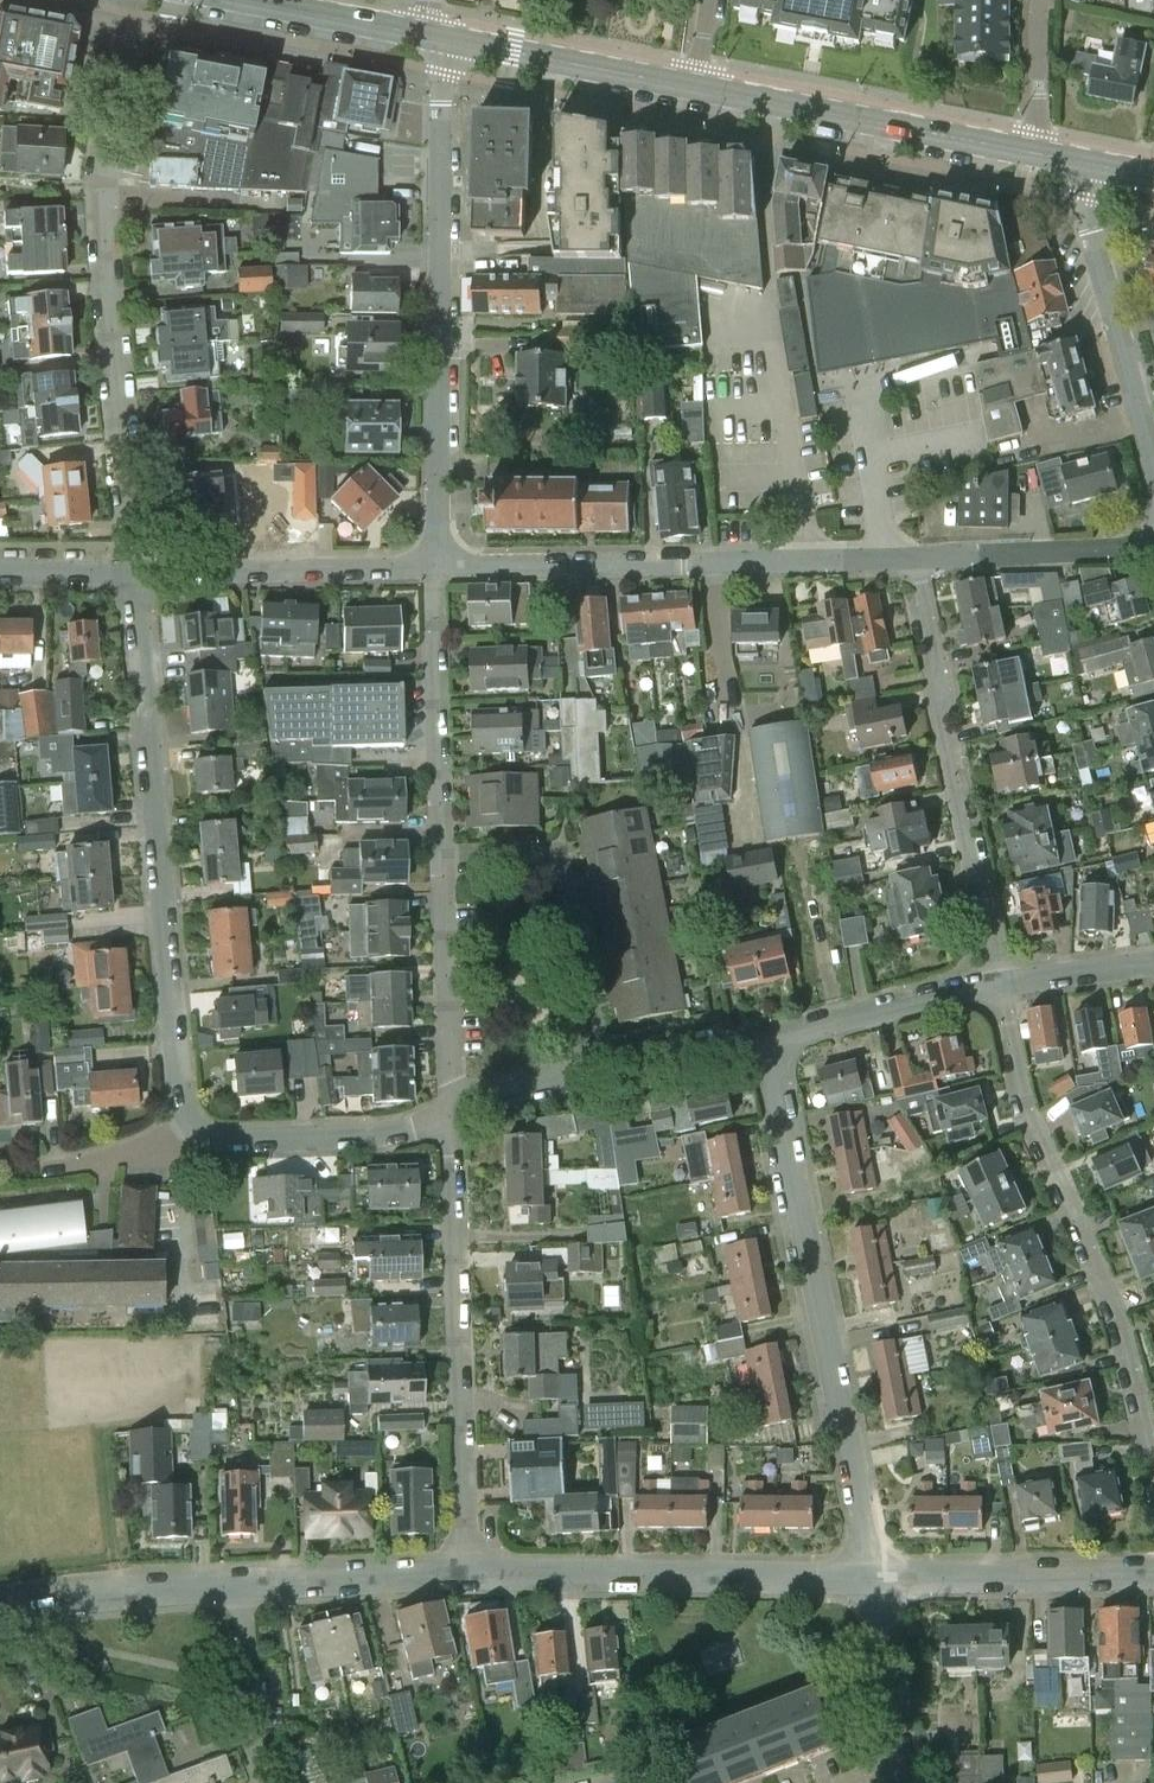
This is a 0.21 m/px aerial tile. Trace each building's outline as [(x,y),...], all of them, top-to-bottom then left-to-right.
[(735,10),(777,18),(775,29),(860,46),(862,35),(904,43),(913,0),(737,0),(735,10)] [(938,6),(957,6),(957,54),(957,57),(960,57),(960,63),(961,64),(978,64),(979,63),(979,57),(1010,56),(1010,54),(1009,0),(938,0),(938,6)] [(14,17),(1,15),(0,16),(0,90),(2,81),(14,17)] [(14,17),(2,81),(15,84),(11,103),(25,106),(25,107),(58,113),(60,103),(62,92),(73,36),(67,27),(14,17)] [(1095,70),(1089,97),(1133,105),(1145,48),(1120,43),(1114,74),(1095,70)] [(149,158),(148,189),(243,192),(265,63),(266,62),(214,52),(213,59),(202,57),(201,56),(199,52),(198,51),(195,48),(193,47),(190,46),(186,45),(184,44),(180,44),(178,45),(175,46),(171,47),(170,48),(167,51),(164,54),(162,57),(161,61),(160,64),(160,68),(161,72),(162,76),(164,79),(149,158)] [(265,63),(243,192),(306,194),(312,162),(312,161),(305,160),(319,88),(310,86),(312,76),(304,75),(305,70),(265,63)] [(319,88),(305,160),(312,161),(317,130),(344,135),(346,126),(379,131),(379,130),(389,132),(396,90),(393,81),(385,75),(370,72),(369,85),(346,81),(346,78),(342,77),(342,81),(321,77),(319,88)] [(473,206),(474,206),(500,207),(504,116),(476,116),(473,206)] [(533,117),(504,116),(500,207),(526,208),(526,195),(530,195),(532,165),(533,117)] [(610,130),(556,120),(555,133),(557,133),(557,175),(550,175),(548,195),(548,207),(549,216),(555,259),(622,260),(623,197),(623,146),(610,146),(610,130)] [(59,178),(62,133),(13,130),(13,133),(4,132),(2,155),(0,155),(0,174),(13,175),(59,178)] [(323,153),(310,226),(340,226),(340,255),(388,255),(389,245),(396,245),(396,241),(398,237),(399,232),(396,228),(396,210),(391,204),(390,205),(376,205),(377,161),(341,154),(344,137),(320,132),(316,151),(323,153)] [(641,332),(642,348),(703,347),(700,294),(751,292),(764,291),(753,159),(721,159),(721,152),(689,153),(689,146),(657,146),(657,140),(623,140),(623,197),(622,260),(622,278),(634,278),(635,333),(641,332)] [(779,185),(775,208),(778,249),(775,249),(777,274),(807,272),(814,257),(816,245),(827,183),(829,174),(780,164),(776,183),(776,185),(779,185)] [(996,342),(1000,361),(1034,354),(1033,350),(1003,231),(1002,230),(1003,230),(999,211),(999,210),(934,197),(934,198),(871,184),(854,180),(853,187),(833,183),(820,245),(827,247),(821,277),(808,280),(819,376),(844,372),(996,342)] [(287,203),(287,215),(301,216),(302,204),(287,203)] [(526,208),(500,207),(474,206),(473,236),(524,238),(526,208)] [(61,212),(1,215),(3,245),(9,245),(63,243),(62,223),(61,223),(61,212)] [(1004,231),(1003,231),(1033,350),(1050,345),(1047,331),(1062,327),(1059,316),(1068,313),(1055,265),(1053,265),(1044,232),(1036,234),(1034,223),(1017,221),(1004,231)] [(199,226),(151,229),(153,260),(224,255),(234,255),(233,239),(223,239),(222,228),(199,230),(199,226)] [(1153,241),(1145,249),(1143,261),(1146,261),(1145,267),(1148,267),(1145,284),(1153,286),(1153,241)] [(63,243),(9,245),(10,259),(4,260),(5,277),(64,274),(63,263),(64,263),(63,243)] [(153,260),(149,260),(151,284),(175,282),(176,290),(204,288),(203,275),(225,274),(225,270),(237,269),(236,254),(234,255),(224,255),(153,260)] [(285,258),(275,258),(276,270),(286,270),(285,258)] [(622,278),(622,260),(555,259),(529,259),(529,277),(512,277),(512,279),(476,279),(476,276),(473,275),(473,318),(476,318),(476,315),(542,315),(622,315),(622,278)] [(237,269),(238,295),(272,294),(271,268),(237,269)] [(304,294),(303,269),(286,270),(276,270),(276,295),(304,294)] [(400,299),(396,295),(396,283),(367,283),(367,277),(350,277),(350,314),(395,315),(395,313),(400,309),(400,299)] [(777,281),(782,311),(798,308),(794,279),(777,281)] [(65,296),(7,301),(10,331),(68,327),(66,306),(67,306),(65,296)] [(779,312),(789,374),(810,371),(799,309),(779,312)] [(157,331),(155,335),(156,344),(159,348),(159,350),(204,345),(222,344),(235,343),(234,324),(214,325),(213,310),(199,312),(199,311),(160,314),(161,328),(157,329),(157,331)] [(280,333),(321,334),(321,317),(280,316),(280,333)] [(68,327),(10,331),(13,362),(70,357),(69,347),(70,347),(68,327)] [(347,349),(337,349),(337,369),(347,369),(347,370),(395,371),(395,330),(347,330),(347,349)] [(550,347),(578,347),(578,332),(550,332),(550,347)] [(274,341),(258,342),(259,361),(275,361),(274,341)] [(1034,354),(1000,361),(974,367),(989,444),(1023,434),(1015,404),(1049,396),(1048,393),(1063,390),(1061,381),(1084,374),(1076,343),(1034,354)] [(159,351),(157,355),(158,364),(160,368),(160,370),(165,369),(166,384),(218,380),(217,364),(223,363),(222,344),(204,345),(159,350),(159,351)] [(518,409),(566,409),(566,356),(518,356),(518,409)] [(693,404),(682,404),(683,444),(704,443),(702,372),(693,372),(693,404)] [(667,373),(636,375),(639,424),(670,422),(667,373)] [(794,377),(801,421),(818,418),(811,374),(794,377)] [(1090,394),(1084,374),(1061,381),(1063,390),(1048,393),(1049,396),(1050,402),(1048,408),(1051,418),(1055,422),(1094,411),(1094,408),(1097,405),(1094,396),(1090,394)] [(31,376),(13,378),(17,410),(32,409),(32,410),(75,406),(73,386),(72,386),(72,376),(32,380),(31,376)] [(280,401),(312,401),(312,385),(280,385),(280,401)] [(175,415),(162,416),(165,441),(166,451),(185,449),(184,439),(218,436),(216,416),(219,415),(217,391),(203,393),(204,395),(181,395),(183,407),(174,408),(175,415)] [(32,410),(4,413),(5,427),(19,426),(22,449),(37,447),(36,440),(77,435),(76,425),(77,425),(75,406),(32,410)] [(345,428),(345,453),(395,454),(395,427),(404,427),(404,408),(395,408),(395,407),(330,407),(330,428),(345,428)] [(258,448),(258,462),(278,462),(278,448),(258,448)] [(1069,489),(1073,505),(1117,493),(1107,456),(1063,468),(1061,459),(1036,466),(1044,496),(1069,489)] [(673,461),(650,463),(656,526),(661,525),(662,539),(681,538),(675,468),(673,468),(673,461)] [(333,464),(319,464),(319,484),(333,483),(333,464)] [(313,466),(292,466),(293,484),(294,521),(315,521),(313,466)] [(42,471),(44,500),(84,496),(81,467),(42,471)] [(691,467),(675,468),(681,538),(700,536),(695,486),(693,486),(691,467)] [(330,503),(360,534),(395,500),(394,499),(402,491),(388,478),(381,485),(365,469),(330,503)] [(960,529),(1008,529),(1008,474),(960,485),(960,529)] [(222,521),(239,519),(235,475),(218,477),(218,475),(169,481),(171,502),(174,502),(177,530),(223,525),(222,521)] [(579,485),(579,484),(487,483),(487,502),(474,501),(474,516),(487,516),(487,534),(579,534),(579,533),(630,533),(630,485),(579,485)] [(84,496),(44,500),(47,528),(87,524),(84,496)] [(1042,588),(1045,604),(1062,601),(1057,577),(1041,580),(1040,578),(1002,579),(1003,589),(1042,588)] [(995,578),(956,586),(963,617),(1001,610),(995,578)] [(1083,589),(1089,609),(1105,605),(1111,627),(1149,616),(1140,581),(1115,587),(1114,580),(1083,589)] [(1078,583),(1064,586),(1070,614),(1084,611),(1078,583)] [(471,587),(472,628),(532,626),(531,602),(554,601),(553,590),(531,591),(531,585),(471,587)] [(692,594),(669,596),(674,658),(686,657),(684,633),(696,632),(692,594)] [(859,622),(849,623),(854,656),(865,654),(867,665),(889,661),(887,651),(889,650),(886,633),(883,616),(882,616),(878,597),(875,598),(870,595),(862,596),(859,602),(856,602),(859,622)] [(669,596),(646,598),(651,660),(674,658),(669,596)] [(651,662),(651,660),(646,598),(621,600),(625,638),(629,638),(631,664),(651,662)] [(584,655),(586,680),(617,677),(615,650),(611,651),(607,601),(599,602),(598,600),(584,601),(583,603),(576,604),(580,656),(584,655)] [(1045,604),(1035,606),(1042,644),(1069,638),(1067,631),(1062,601),(1045,604)] [(260,658),(286,659),(288,605),(261,604),(261,617),(260,629),(260,645),(261,645),(260,658)] [(854,656),(849,623),(846,604),(820,608),(822,619),(804,622),(808,650),(826,647),(826,649),(843,647),(847,675),(857,673),(854,656)] [(288,605),(286,659),(312,660),(313,647),(314,646),(315,606),(288,605)] [(342,611),(343,653),(399,653),(397,610),(342,611)] [(966,632),(958,633),(961,647),(968,646),(969,647),(1007,640),(1001,610),(963,617),(966,632)] [(736,638),(736,647),(737,658),(758,658),(758,646),(779,646),(779,639),(778,615),(736,615),(736,638)] [(260,629),(261,617),(246,617),(248,629),(260,629)] [(201,665),(235,662),(251,660),(250,645),(231,647),(228,618),(212,619),(212,618),(181,621),(181,625),(179,625),(180,639),(183,639),(184,654),(197,652),(198,665),(201,665)] [(30,670),(30,624),(0,624),(0,670),(30,670)] [(69,682),(54,683),(57,733),(83,732),(80,682),(85,677),(85,664),(98,663),(95,624),(67,626),(70,665),(68,668),(69,682)] [(326,625),(326,654),(338,654),(338,625),(326,625)] [(1086,628),(1067,631),(1069,638),(1070,644),(1088,639),(1086,628)] [(1070,644),(1071,651),(1080,649),(1087,673),(1124,663),(1133,698),(1153,693),(1153,642),(1130,648),(1126,636),(1122,637),(1121,630),(1088,639),(1070,644)] [(1069,638),(1042,644),(1044,657),(1071,652),(1071,651),(1070,644),(1069,638)] [(473,652),(474,672),(559,671),(559,652),(541,652),(527,652),(483,652),(473,652)] [(974,670),(980,698),(1024,687),(1019,661),(974,670)] [(184,689),(186,707),(230,703),(227,675),(236,674),(235,662),(201,665),(202,677),(186,678),(187,689),(184,689)] [(356,676),(385,677),(386,665),(357,663),(356,676)] [(813,668),(799,670),(805,709),(819,707),(813,668)] [(559,671),(474,672),(474,693),(528,693),(528,691),(541,691),(542,679),(560,678),(559,671)] [(849,684),(853,705),(876,701),(872,679),(849,684)] [(1024,687),(980,698),(985,726),(996,724),(1021,718),(1018,702),(1041,697),(1039,684),(1024,687)] [(329,691),(261,692),(272,764),(287,763),(317,766),(317,769),(331,768),(346,768),(345,749),(402,748),(402,745),(400,692),(401,692),(401,688),(400,688),(400,687),(328,689),(329,691)] [(0,690),(0,707),(18,706),(17,689),(0,690)] [(19,696),(20,709),(24,741),(52,737),(46,693),(19,696)] [(562,730),(562,737),(563,757),(563,762),(571,762),(571,765),(572,785),(600,784),(597,734),(606,733),(605,714),(597,714),(596,703),(588,703),(588,701),(576,702),(576,700),(561,701),(562,721),(562,730)] [(876,701),(853,705),(845,707),(850,731),(857,730),(862,751),(894,744),(893,739),(907,736),(902,709),(879,714),(876,701)] [(231,731),(233,746),(266,743),(265,727),(233,730),(230,703),(186,707),(187,724),(190,724),(191,735),(231,731)] [(1119,728),(1124,747),(1135,745),(1153,739),(1153,706),(1127,713),(1128,715),(1119,717),(1122,727),(1119,728)] [(524,711),(475,713),(476,736),(527,735),(528,732),(539,732),(539,712),(524,712),(524,711)] [(1023,727),(1022,723),(1021,718),(996,724),(998,734),(1023,727)] [(562,730),(562,721),(544,722),(544,731),(562,730)] [(654,724),(630,726),(634,748),(656,746),(655,734),(654,724)] [(750,733),(767,844),(824,835),(821,815),(819,800),(807,724),(750,733)] [(703,725),(681,729),(684,744),(706,741),(703,725)] [(546,737),(562,737),(562,730),(544,731),(539,732),(528,732),(527,735),(476,736),(476,756),(506,755),(506,764),(515,763),(515,755),(525,755),(525,754),(547,753),(546,737)] [(676,732),(655,734),(656,746),(677,745),(676,732)] [(656,746),(634,748),(639,782),(689,779),(692,802),(695,821),(700,855),(727,850),(720,800),(731,798),(735,735),(706,741),(684,744),(677,745),(656,746)] [(73,773),(74,784),(107,782),(107,777),(110,777),(108,765),(106,765),(105,749),(72,751),(70,737),(34,741),(35,760),(50,759),(51,774),(73,773)] [(1003,751),(991,754),(995,771),(1054,759),(1050,742),(1038,745),(1036,737),(1002,744),(1003,751)] [(1131,765),(1134,776),(1153,771),(1153,739),(1135,745),(1139,763),(1131,765)] [(1094,741),(1084,744),(1087,757),(1097,754),(1094,741)] [(227,761),(194,764),(197,795),(230,792),(228,774),(241,773),(240,759),(267,756),(266,743),(233,746),(231,747),(233,760),(227,761)] [(1084,744),(1073,747),(1077,760),(1087,757),(1084,744)] [(1097,754),(1087,757),(1090,768),(1100,765),(1097,755),(1097,754)] [(862,781),(859,787),(861,796),(866,799),(879,796),(878,793),(918,785),(917,781),(920,778),(918,770),(914,768),(911,756),(888,761),(886,756),(875,759),(876,766),(861,769),(864,781),(862,781)] [(563,762),(563,757),(550,757),(550,765),(571,765),(571,762),(563,762)] [(1087,757),(1077,760),(1080,771),(1084,788),(1094,786),(1090,768),(1087,757)] [(1054,759),(995,771),(999,789),(1006,787),(1007,794),(1047,785),(1045,776),(1057,774),(1054,759)] [(331,768),(317,769),(318,805),(335,804),(337,804),(403,802),(402,782),(347,783),(346,784),(346,768),(331,768)] [(568,768),(554,768),(554,780),(569,779),(568,768)] [(472,777),(472,803),(537,801),(537,775),(472,777)] [(107,782),(74,784),(58,785),(61,818),(77,816),(110,814),(109,798),(111,798),(110,786),(108,786),(107,782)] [(0,785),(0,837),(21,835),(16,784),(0,785)] [(261,787),(245,791),(248,805),(265,802),(261,787)] [(839,797),(819,800),(821,815),(842,812),(839,797)] [(537,801),(472,803),(473,830),(538,828),(537,801)] [(337,804),(335,804),(335,824),(347,824),(349,824),(403,823),(403,802),(337,804)] [(685,813),(679,814),(680,823),(695,821),(692,802),(683,804),(685,813)] [(868,825),(871,840),(927,828),(923,810),(916,812),(914,805),(878,813),(880,822),(868,825)] [(1006,824),(1010,844),(1053,835),(1047,805),(1010,813),(1012,823),(1006,824)] [(582,822),(587,847),(651,834),(647,809),(582,822)] [(1111,810),(1101,813),(1104,823),(1107,837),(1118,835),(1111,810)] [(824,816),(827,832),(854,826),(851,811),(824,816)] [(1101,813),(1092,815),(1094,825),(1104,823),(1101,813)] [(54,821),(23,824),(24,838),(52,836),(55,836),(54,821)] [(1104,823),(1094,825),(1097,839),(1107,837),(1104,823)] [(199,826),(202,857),(234,853),(231,824),(199,826)] [(693,827),(685,828),(687,840),(695,839),(693,827)] [(927,828),(871,840),(874,855),(886,853),(888,862),(925,853),(924,847),(930,845),(927,828)] [(1053,835),(1010,844),(1014,865),(1021,863),(1023,873),(1060,865),(1058,856),(1071,853),(1067,832),(1053,835)] [(587,847),(592,872),(656,860),(651,834),(587,847)] [(307,835),(283,838),(285,857),(316,854),(314,835),(307,835)] [(52,836),(24,838),(18,838),(16,838),(16,839),(17,854),(54,850),(52,836)] [(278,837),(261,838),(262,852),(279,850),(278,837)] [(339,860),(339,869),(404,865),(404,844),(357,845),(357,849),(346,849),(347,860),(339,860)] [(58,864),(60,883),(108,879),(105,847),(66,851),(67,864),(58,864)] [(279,850),(262,852),(263,865),(280,864),(279,850)] [(234,853),(202,857),(204,887),(246,883),(245,863),(234,863),(234,853)] [(729,860),(734,888),(777,881),(773,853),(729,860)] [(1113,859),(1118,876),(1140,870),(1135,853),(1113,859)] [(831,862),(835,879),(863,874),(860,856),(831,862)] [(592,872),(596,898),(661,885),(656,860),(592,872)] [(404,865),(339,869),(328,869),(329,894),(361,894),(361,886),(405,885),(404,865)] [(930,871),(891,879),(898,911),(942,900),(938,879),(932,880),(930,871)] [(863,874),(835,879),(838,897),(866,892),(863,874)] [(1074,874),(1020,884),(1023,897),(1021,897),(1030,938),(1059,931),(1056,915),(1062,914),(1059,898),(1067,896),(1066,888),(1073,887),(1074,874)] [(108,879),(60,883),(61,902),(70,901),(71,914),(111,910),(108,879)] [(1081,932),(1083,932),(1087,937),(1095,937),(1100,933),(1112,933),(1114,894),(1121,895),(1122,885),(1082,884),(1081,932)] [(596,898),(601,923),(666,910),(661,885),(596,898)] [(264,897),(265,910),(289,908),(288,895),(264,897)] [(785,895),(771,898),(774,912),(788,909),(785,895)] [(294,918),(299,952),(315,949),(314,935),(317,935),(315,919),(320,918),(318,897),(291,899),(294,918)] [(1124,904),(1127,917),(1149,910),(1146,898),(1124,904)] [(898,911),(888,913),(895,941),(904,939),(905,941),(943,933),(941,923),(947,921),(942,900),(898,911)] [(348,907),(349,933),(407,932),(406,922),(405,905),(348,907)] [(774,912),(778,934),(792,931),(788,909),(774,912)] [(1127,917),(1133,938),(1153,932),(1153,930),(1151,918),(1153,918),(1153,909),(1149,910),(1127,917)] [(601,923),(606,948),(671,936),(666,910),(601,923)] [(254,911),(207,915),(210,948),(247,944),(246,929),(256,929),(254,911)] [(25,934),(43,932),(66,930),(65,914),(24,918),(25,934)] [(872,917),(841,922),(844,945),(864,942),(863,931),(874,930),(872,917)] [(726,921),(712,923),(724,990),(736,987),(737,992),(764,986),(754,946),(731,951),(726,921)] [(43,932),(43,941),(44,946),(67,944),(66,930),(43,932)] [(407,932),(349,933),(350,960),(407,958),(407,941),(407,932)] [(606,948),(611,974),(676,961),(671,936),(606,948)] [(781,940),(754,946),(764,986),(791,980),(781,940)] [(247,944),(210,948),(213,979),(250,976),(247,944)] [(77,988),(79,988),(125,984),(125,980),(129,980),(128,969),(124,969),(122,953),(109,954),(108,945),(73,947),(77,988)] [(299,952),(303,973),(323,973),(323,950),(315,949),(299,952)] [(611,974),(616,999),(681,986),(676,961),(611,974)] [(278,971),(280,986),(301,984),(298,968),(278,971)] [(408,977),(344,979),(345,1003),(346,1003),(409,1003),(408,977)] [(125,984),(79,988),(80,1000),(91,999),(93,1020),(97,1019),(98,1024),(134,1021),(132,1000),(127,1001),(125,984)] [(681,986),(616,999),(621,1024),(686,1012),(681,986)] [(271,988),(255,989),(256,1001),(272,999),(271,988)] [(309,994),(309,1006),(322,1006),(322,994),(309,994)] [(216,1014),(211,1015),(213,1030),(217,1030),(217,1031),(219,1031),(219,1041),(239,1039),(238,1030),(274,1026),(272,1003),(250,1005),(250,1000),(215,1003),(216,1014)] [(409,1003),(346,1003),(346,1013),(355,1013),(356,1030),(410,1028),(409,1003)] [(309,1006),(314,1042),(343,1042),(343,1027),(325,1027),(324,1006),(322,1006),(309,1006)] [(1036,1014),(1029,1015),(1037,1066),(1063,1062),(1055,1011),(1048,1012),(1045,1010),(1038,1011),(1036,1014)] [(1121,1015),(1128,1053),(1137,1051),(1140,1061),(1153,1058),(1153,1046),(1147,1010),(1140,1011),(1137,1010),(1130,1011),(1127,1014),(1121,1015)] [(1101,1074),(1103,1084),(1124,1080),(1118,1046),(1108,1048),(1101,1011),(1075,1015),(1082,1055),(1097,1052),(1101,1074)] [(28,1017),(31,1054),(48,1053),(45,1016),(28,1017)] [(873,1032),(874,1053),(886,1053),(885,1031),(873,1032)] [(69,1034),(70,1049),(101,1046),(100,1032),(69,1034)] [(888,1060),(897,1100),(937,1091),(935,1082),(975,1073),(972,1059),(966,1060),(961,1037),(927,1045),(933,1075),(912,1080),(906,1056),(888,1060)] [(343,1042),(314,1042),(316,1057),(356,1056),(356,1053),(371,1053),(370,1041),(343,1042)] [(279,1082),(318,1078),(317,1068),(316,1057),(314,1042),(288,1044),(289,1058),(279,1058),(278,1056),(233,1060),(237,1099),(280,1094),(279,1082)] [(82,1049),(53,1052),(55,1078),(63,1078),(65,1067),(83,1065),(82,1049)] [(371,1053),(356,1053),(356,1056),(357,1078),(412,1077),(411,1051),(371,1053)] [(6,1093),(0,1093),(0,1127),(21,1125),(21,1126),(41,1125),(39,1098),(51,1097),(49,1064),(24,1066),(24,1064),(4,1066),(6,1093)] [(820,1073),(827,1098),(830,1109),(847,1105),(865,1101),(874,1100),(868,1075),(859,1078),(856,1064),(820,1073)] [(328,1067),(317,1068),(318,1078),(318,1082),(330,1080),(328,1067)] [(73,1078),(73,1090),(90,1089),(91,1114),(108,1113),(107,1107),(136,1104),(133,1073),(89,1076),(88,1077),(73,1078)] [(1078,1078),(1080,1090),(1097,1088),(1097,1086),(1103,1085),(1103,1084),(1101,1074),(1078,1078)] [(342,1080),(330,1080),(318,1082),(323,1108),(334,1106),(332,1089),(342,1088),(342,1100),(372,1099),(372,1104),(412,1103),(412,1077),(357,1078),(357,1079),(342,1080)] [(1071,1077),(1060,1083),(1066,1097),(1073,1094),(1078,1091),(1071,1077)] [(1078,1091),(1073,1094),(1079,1108),(1072,1110),(1077,1123),(1075,1126),(1079,1136),(1083,1136),(1084,1139),(1130,1120),(1121,1100),(1115,1103),(1106,1084),(1097,1088),(1080,1090),(1078,1091)] [(733,1119),(733,1118),(728,1093),(696,1099),(694,1086),(649,1095),(656,1132),(694,1125),(694,1126),(733,1119)] [(949,1090),(898,1105),(908,1119),(931,1113),(937,1134),(946,1132),(947,1132),(987,1121),(987,1118),(991,1114),(989,1106),(983,1104),(980,1091),(952,1099),(949,1090)] [(508,1156),(508,1173),(549,1171),(549,1157),(543,1157),(542,1142),(595,1127),(601,1171),(617,1172),(614,1148),(611,1128),(610,1125),(608,1113),(573,1118),(573,1117),(572,1116),(571,1115),(570,1115),(568,1115),(555,1118),(555,1115),(526,1121),(526,1137),(507,1138),(508,1145),(505,1145),(505,1156),(508,1156)] [(830,1119),(837,1157),(870,1151),(869,1149),(862,1113),(830,1119)] [(890,1125),(908,1152),(922,1143),(904,1116),(890,1125)] [(628,1126),(611,1128),(614,1148),(631,1145),(628,1126)] [(1124,1147),(1093,1161),(1099,1175),(1097,1179),(1100,1186),(1104,1188),(1106,1191),(1141,1175),(1136,1164),(1145,1160),(1133,1134),(1121,1140),(1124,1147)] [(693,1185),(711,1182),(745,1176),(737,1137),(703,1143),(709,1170),(691,1174),(693,1185)] [(644,1143),(631,1145),(614,1148),(616,1163),(635,1161),(647,1159),(644,1143)] [(870,1151),(837,1157),(845,1196),(877,1189),(873,1169),(889,1166),(885,1145),(869,1149),(870,1151)] [(960,1173),(973,1201),(1013,1183),(1007,1171),(1009,1168),(1005,1160),(1002,1159),(1000,1155),(960,1173)] [(351,1177),(338,1177),(338,1185),(338,1191),(415,1189),(415,1168),(384,1169),(382,1164),(370,1165),(367,1169),(351,1170),(351,1177)] [(549,1171),(508,1173),(509,1191),(507,1191),(507,1204),(510,1204),(510,1210),(510,1227),(551,1226),(551,1209),(545,1209),(544,1188),(550,1188),(550,1186),(587,1186),(587,1191),(609,1191),(613,1216),(587,1217),(589,1244),(627,1242),(617,1172),(601,1171),(549,1171)] [(745,1176),(711,1182),(718,1220),(752,1213),(745,1176)] [(299,1180),(252,1181),(253,1204),(266,1203),(267,1221),(293,1220),(293,1228),(323,1227),(322,1197),(339,1197),(338,1191),(338,1185),(337,1185),(337,1184),(313,1185),(313,1182),(299,1182),(299,1180)] [(1013,1183),(973,1201),(986,1229),(1025,1211),(1024,1208),(1026,1205),(1022,1196),(1018,1195),(1013,1183)] [(154,1188),(121,1187),(119,1242),(111,1243),(111,1235),(93,1237),(93,1235),(84,1236),(80,1201),(0,1211),(0,1325),(10,1325),(14,1318),(14,1308),(160,1305),(161,1307),(163,1307),(163,1266),(148,1266),(147,1250),(150,1249),(154,1188)] [(338,1191),(339,1197),(351,1196),(352,1212),(416,1210),(415,1189),(338,1191)] [(949,1198),(952,1211),(966,1204),(961,1192),(949,1198)] [(966,1204),(952,1211),(953,1221),(971,1213),(966,1204)] [(1153,1244),(1153,1213),(1121,1225),(1126,1239),(1124,1241),(1127,1249),(1130,1249),(1132,1253),(1153,1244)] [(695,1224),(676,1228),(678,1241),(697,1237),(695,1224)] [(852,1233),(860,1271),(892,1263),(884,1226),(852,1233)] [(998,1278),(1003,1276),(1046,1258),(1041,1245),(1042,1241),(1040,1235),(1036,1233),(1035,1230),(1000,1246),(1000,1247),(991,1251),(986,1239),(959,1251),(965,1264),(987,1254),(998,1278)] [(353,1243),(354,1263),(418,1260),(417,1239),(367,1241),(366,1242),(353,1243)] [(726,1247),(733,1286),(765,1279),(757,1241),(726,1247)] [(1153,1276),(1153,1244),(1132,1253),(1133,1256),(1131,1258),(1135,1267),(1138,1267),(1143,1280),(1153,1276)] [(569,1246),(569,1274),(593,1274),(592,1245),(569,1246)] [(676,1245),(659,1248),(663,1265),(679,1261),(676,1245)] [(328,1270),(328,1256),(318,1256),(318,1270),(328,1270)] [(339,1256),(328,1256),(328,1270),(339,1270),(339,1256)] [(903,1261),(907,1279),(935,1273),(931,1256),(903,1261)] [(1046,1258),(1003,1276),(1008,1286),(1000,1289),(1007,1304),(989,1312),(995,1324),(1023,1312),(1019,1301),(1023,1299),(1023,1300),(1057,1285),(1056,1282),(1057,1278),(1055,1272),(1051,1270),(1046,1258)] [(418,1260),(354,1263),(354,1283),(368,1283),(369,1283),(419,1281),(418,1260)] [(681,1262),(670,1263),(671,1272),(682,1271),(681,1262)] [(218,1263),(206,1265),(208,1282),(221,1280),(218,1263)] [(892,1263),(860,1271),(867,1309),(899,1303),(892,1263)] [(544,1282),(559,1282),(558,1266),(543,1267),(543,1265),(509,1266),(510,1309),(545,1308),(544,1282)] [(656,1276),(669,1274),(668,1265),(654,1266),(656,1276)] [(733,1286),(741,1324),(772,1318),(765,1279),(733,1286)] [(305,1281),(305,1296),(342,1296),(342,1281),(305,1281)] [(292,1298),(292,1287),(279,1287),(279,1298),(292,1298)] [(719,1288),(704,1291),(707,1305),(722,1302),(719,1288)] [(370,1302),(349,1302),(352,1331),(370,1331),(370,1328),(417,1327),(417,1323),(421,1322),(420,1310),(416,1307),(416,1306),(370,1307),(370,1302)] [(1018,1336),(1023,1350),(1073,1334),(1072,1331),(1076,1328),(1073,1320),(1068,1319),(1063,1306),(1022,1320),(1027,1333),(1018,1336)] [(259,1307),(229,1307),(229,1322),(259,1322),(259,1307)] [(932,1318),(935,1333),(971,1326),(968,1311),(932,1318)] [(716,1329),(719,1342),(744,1337),(741,1324),(716,1329)] [(991,1324),(973,1332),(978,1343),(996,1335),(991,1324)] [(417,1327),(370,1328),(370,1331),(371,1349),(418,1348),(417,1344),(421,1343),(421,1330),(417,1329),(417,1327)] [(508,1356),(502,1356),(503,1379),(534,1378),(535,1401),(564,1400),(563,1376),(562,1359),(572,1359),(571,1334),(506,1337),(506,1338),(507,1338),(508,1356)] [(1073,1334),(1023,1350),(1028,1365),(1037,1362),(1042,1376),(1083,1362),(1078,1348),(1082,1345),(1079,1337),(1074,1336),(1073,1334)] [(704,1364),(746,1356),(745,1352),(746,1352),(744,1337),(719,1342),(700,1346),(704,1364)] [(875,1346),(882,1384),(915,1378),(908,1340),(875,1346)] [(746,1356),(753,1390),(785,1384),(778,1345),(746,1352),(745,1352),(746,1356)] [(349,1386),(333,1386),(333,1392),(349,1391),(368,1391),(368,1386),(390,1385),(390,1384),(401,1384),(401,1386),(421,1385),(421,1367),(400,1368),(400,1363),(367,1364),(368,1375),(349,1376),(349,1386)] [(563,1419),(527,1421),(528,1438),(583,1436),(580,1375),(563,1376),(564,1400),(564,1405),(563,1405),(563,1419)] [(915,1378),(882,1384),(889,1423),(923,1416),(915,1378)] [(1003,1380),(984,1384),(987,1398),(1006,1394),(1003,1380)] [(333,1392),(334,1397),(350,1397),(350,1414),(366,1414),(366,1405),(422,1404),(421,1385),(401,1386),(401,1384),(390,1384),(390,1385),(368,1386),(368,1391),(349,1391),(333,1392)] [(785,1384),(753,1390),(760,1428),(793,1422),(785,1384)] [(1045,1404),(1019,1410),(1021,1421),(1025,1420),(1099,1404),(1096,1392),(1091,1391),(1090,1384),(1043,1394),(1045,1404)] [(644,1403),(622,1404),(623,1429),(645,1428),(644,1403)] [(1099,1404),(1025,1420),(1027,1432),(1050,1427),(1052,1436),(1099,1426),(1098,1419),(1101,1415),(1099,1404)] [(584,1431),(602,1430),(601,1405),(583,1406),(584,1431)] [(671,1444),(708,1445),(708,1407),(671,1407),(671,1444)] [(1001,1411),(990,1413),(992,1428),(1004,1425),(1001,1411)] [(303,1443),(303,1444),(344,1442),(342,1412),(302,1414),(303,1430),(303,1443)] [(378,1417),(379,1433),(422,1431),(421,1415),(378,1417)] [(989,1428),(971,1431),(975,1459),(993,1457),(989,1428)] [(303,1430),(289,1431),(290,1443),(303,1443),(303,1430)] [(209,1433),(210,1446),(227,1445),(227,1432),(209,1433)] [(191,1462),(210,1461),(210,1446),(209,1433),(190,1433),(190,1446),(191,1462)] [(144,1504),(144,1523),(152,1522),(153,1540),(170,1539),(173,1541),(182,1541),(186,1539),(188,1539),(187,1489),(166,1490),(164,1435),(133,1435),(135,1486),(151,1485),(151,1504),(144,1504)] [(512,1442),(509,1442),(510,1460),(511,1485),(512,1504),(515,1504),(515,1502),(558,1500),(566,1499),(564,1439),(561,1439),(561,1441),(512,1444),(512,1442)] [(926,1465),(944,1465),(943,1440),(925,1440),(926,1465)] [(618,1443),(618,1461),(619,1461),(635,1461),(635,1443),(618,1443)] [(269,1445),(269,1479),(292,1478),(291,1444),(269,1445)] [(1079,1479),(1078,1480),(1085,1519),(1086,1518),(1087,1520),(1091,1522),(1098,1521),(1101,1517),(1101,1516),(1124,1511),(1117,1473),(1094,1477),(1091,1459),(1094,1459),(1091,1444),(1058,1445),(1061,1464),(1076,1461),(1079,1479)] [(712,1445),(711,1455),(724,1455),(724,1445),(712,1445)] [(673,1448),(673,1461),(692,1461),(692,1448),(673,1448)] [(791,1449),(778,1449),(778,1462),(791,1462),(791,1449)] [(1011,1449),(996,1451),(1000,1479),(1015,1477),(1011,1449)] [(618,1461),(617,1461),(618,1484),(619,1498),(635,1498),(635,1461),(619,1461),(618,1461)] [(224,1475),(220,1475),(222,1538),(224,1538),(228,1539),(237,1539),(240,1537),(253,1537),(253,1508),(257,1508),(256,1474),(253,1474),(253,1467),(223,1468),(224,1475)] [(394,1476),(389,1476),(391,1536),(431,1535),(430,1475),(425,1475),(425,1468),(394,1469),(394,1476)] [(308,1470),(293,1470),(294,1499),(305,1499),(306,1538),(325,1537),(325,1538),(337,1538),(335,1488),(314,1488),(315,1496),(308,1496),(308,1470)] [(376,1474),(365,1475),(365,1490),(377,1489),(376,1474)] [(1039,1521),(1060,1517),(1053,1480),(1016,1486),(1022,1524),(1025,1523),(1026,1528),(1040,1525),(1039,1521)] [(672,1498),(672,1529),(708,1529),(708,1499),(700,1499),(700,1483),(672,1483),(672,1498)] [(742,1483),(742,1529),(778,1529),(778,1498),(762,1498),(762,1483),(742,1483)] [(778,1498),(778,1529),(814,1530),(814,1500),(806,1500),(806,1483),(793,1483),(793,1498),(778,1498)] [(911,1530),(947,1530),(947,1500),(932,1500),(932,1483),(920,1484),(919,1500),(911,1500),(911,1530)] [(619,1498),(618,1484),(602,1485),(603,1497),(619,1498)] [(636,1529),(672,1529),(672,1498),(658,1498),(658,1484),(644,1484),(644,1499),(636,1499),(636,1529)] [(947,1500),(947,1530),(983,1530),(983,1500),(976,1500),(977,1484),(963,1484),(963,1500),(947,1500)] [(347,1485),(335,1486),(335,1488),(337,1538),(348,1537),(367,1536),(366,1494),(347,1495),(347,1485)] [(558,1502),(556,1502),(558,1535),(601,1533),(614,1532),(613,1516),(601,1516),(600,1499),(600,1498),(566,1499),(558,1500),(558,1501),(558,1502)] [(465,1620),(463,1621),(467,1645),(465,1646),(467,1655),(469,1654),(471,1671),(482,1669),(485,1687),(514,1681),(518,1707),(533,1705),(526,1661),(512,1663),(504,1614),(502,1614),(502,1615),(497,1616),(495,1604),(468,1608),(470,1620),(465,1621),(465,1620)] [(429,1660),(453,1655),(441,1605),(396,1615),(411,1678),(432,1673),(429,1660)] [(1122,1697),(1121,1761),(1151,1761),(1150,1686),(1136,1686),(1136,1682),(1139,1682),(1139,1666),(1141,1666),(1139,1610),(1120,1611),(1122,1697)] [(339,1611),(325,1615),(339,1677),(368,1668),(355,1617),(341,1621),(339,1611)] [(1120,1611),(1101,1611),(1102,1667),(1104,1667),(1105,1682),(1115,1682),(1116,1710),(1112,1710),(1112,1761),(1121,1761),(1122,1697),(1120,1611)] [(1048,1613),(1049,1650),(1033,1650),(1035,1693),(1062,1692),(1061,1675),(1090,1673),(1089,1661),(1085,1661),(1084,1612),(1048,1613)] [(339,1677),(325,1615),(311,1618),(313,1628),(297,1631),(310,1686),(339,1677)] [(613,1630),(583,1632),(587,1674),(589,1674),(590,1688),(600,1687),(601,1702),(619,1700),(613,1630)] [(1008,1630),(978,1631),(979,1668),(1009,1667),(1008,1630)] [(978,1631),(944,1632),(945,1669),(979,1668),(978,1631)] [(534,1637),(537,1679),(540,1679),(541,1688),(565,1685),(565,1678),(568,1677),(564,1634),(534,1637)] [(736,1640),(700,1648),(704,1667),(740,1659),(736,1640)] [(1115,1682),(1105,1682),(1103,1682),(1104,1691),(1115,1691),(1115,1682)] [(384,1683),(371,1685),(374,1699),(387,1696),(384,1683)] [(686,1782),(745,1782),(839,1746),(817,1690),(672,1747),(686,1782)] [(387,1697),(395,1737),(416,1732),(408,1693),(387,1697)] [(580,1695),(582,1726),(595,1725),(592,1694),(580,1695)] [(68,1719),(84,1765),(125,1750),(136,1781),(132,1782),(152,1782),(167,1777),(152,1735),(165,1731),(158,1712),(105,1731),(97,1709),(68,1719)] [(21,1778),(22,1782),(35,1782),(36,1782),(40,1779),(39,1774),(45,1773),(41,1755),(53,1753),(48,1731),(37,1734),(36,1730),(0,1738),(0,1782),(21,1778)] [(294,1782),(328,1782),(316,1745),(285,1755),(294,1782)] [(583,1748),(549,1752),(553,1777),(586,1773),(583,1748)] [(212,1782),(231,1776),(224,1756),(167,1777),(152,1782),(212,1782)] [(951,1757),(951,1776),(981,1775),(980,1757),(980,1756),(951,1757)] [(1039,1782),(1073,1782),(1070,1759),(1037,1764),(1039,1782)] [(363,1779),(364,1782),(396,1782),(392,1769),(364,1776),(364,1779),(363,1779)]
